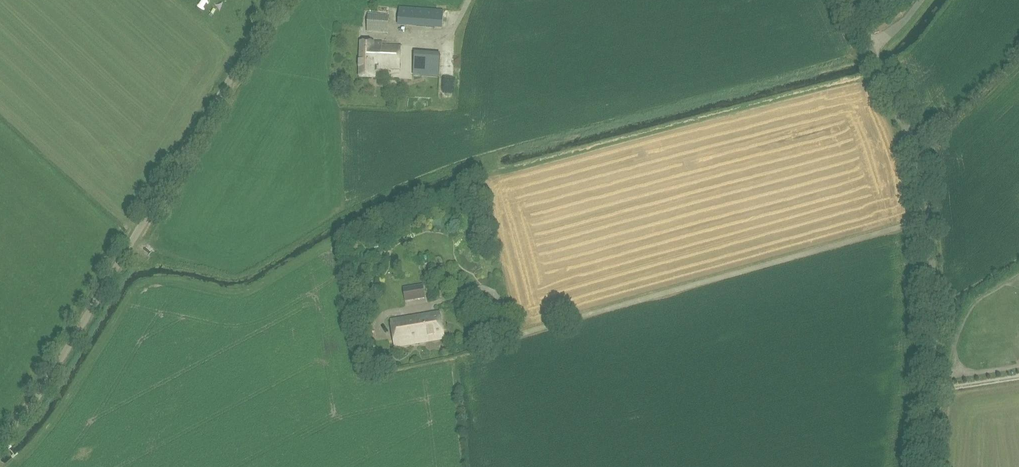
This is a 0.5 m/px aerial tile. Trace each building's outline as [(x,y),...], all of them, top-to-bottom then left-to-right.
[(443,10),(398,9),(397,25),(442,27),(443,10)] [(366,33),(387,34),(388,17),(368,16),(366,33)] [(359,42),(359,58),(358,77),(374,78),(374,69),(398,70),(400,47),(381,46),(381,43),(359,42)] [(440,54),(415,52),(414,74),(439,76),(440,54)] [(422,264),(425,276),(434,273),(431,262),(422,264)] [(423,285),(403,288),(406,301),(425,298),(423,285)] [(394,347),(444,339),(439,313),(390,321),(394,347)]
